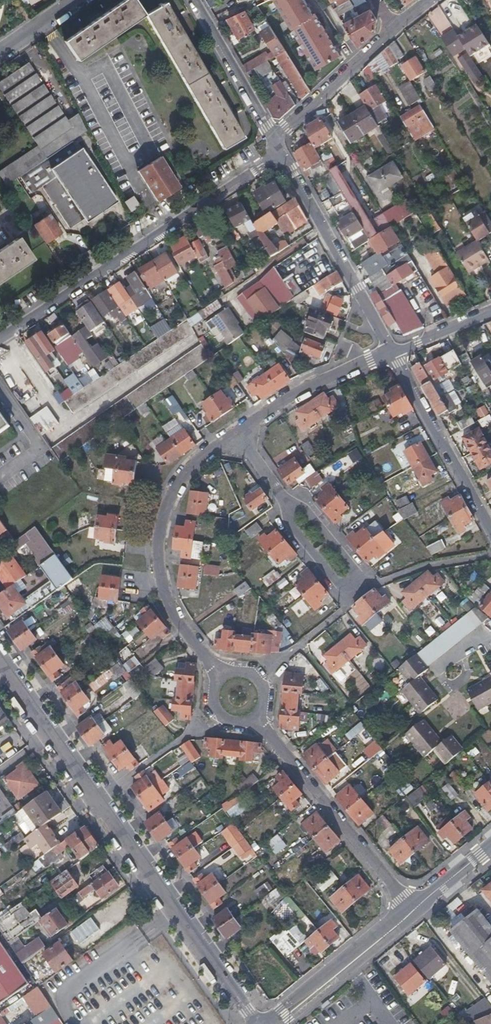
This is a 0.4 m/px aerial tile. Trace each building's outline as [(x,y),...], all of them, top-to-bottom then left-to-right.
[(70,51),(77,61),(145,14),(135,0),(124,0),(64,42),(70,51)] [(327,34),(313,13),(312,13),(304,0),(273,0),(317,70),(340,55),(327,34)] [(335,10),(341,20),(351,15),(347,9),(353,5),(354,7),(365,1),(365,0),(349,0),(337,7),(334,8),(335,10)] [(440,5),(447,18),(457,13),(450,0),(449,0),(440,5)] [(166,2),(145,14),(223,149),(243,137),(166,2)] [(266,8),(262,2),(256,5),(262,14),(265,13),(263,9),(266,8)] [(438,7),(426,14),(436,29),(447,22),(438,7)] [(341,20),(335,10),(329,14),(336,26),(342,22),(341,20)] [(344,24),(354,41),(358,47),(373,33),(375,19),(370,10),(344,24)] [(226,19),(232,29),(238,39),(254,30),(252,27),(244,11),(226,19)] [(265,13),(262,14),(265,19),(269,26),(275,36),(280,33),(266,12),(265,13)] [(259,23),(263,30),(269,26),(265,19),(259,23)] [(254,30),(256,34),(260,32),(263,30),(259,23),(252,27),(254,30)] [(273,53),(282,47),(278,40),(275,36),(269,26),(263,30),(260,32),(273,53)] [(488,46),(482,37),(476,27),(457,39),(463,49),(469,58),(488,46)] [(457,39),(452,31),(440,39),(450,57),(463,49),(457,39)] [(282,47),(285,51),(310,91),(316,85),(313,80),(311,81),(305,71),(304,72),(289,48),(288,48),(281,38),(278,40),(282,47)] [(358,47),(354,41),(346,47),(350,54),(358,47)] [(388,48),(397,61),(403,58),(394,43),(388,48)] [(398,64),(397,61),(388,48),(368,66),(375,77),(398,64)] [(310,91),(285,51),(275,56),(302,99),(310,91)] [(267,54),(244,62),(247,71),(256,68),(259,77),(272,73),(267,54)] [(480,79),(465,54),(456,60),(472,84),(480,79)] [(19,115),(44,150),(74,129),(26,59),(0,77),(0,88),(19,115)] [(410,80),(416,76),(423,72),(415,59),(402,67),(410,80)] [(375,78),(375,77),(368,66),(362,71),(369,82),(375,78)] [(423,80),(425,85),(428,89),(430,87),(432,90),(436,87),(429,76),(423,80)] [(280,119),(295,105),(281,82),(280,80),(271,85),(277,93),(278,96),(266,107),(272,117),(280,119)] [(281,82),(295,105),(298,102),(285,80),(281,82)] [(409,82),(404,85),(398,89),(409,106),(420,99),(409,82)] [(359,96),(364,104),(369,112),(385,103),(375,86),(359,96)] [(264,104),(266,107),(278,96),(277,93),(264,104)] [(400,118),(403,122),(406,127),(418,119),(426,115),(420,106),(400,118)] [(351,115),(363,136),(378,127),(365,107),(351,115)] [(350,144),(363,136),(351,115),(338,123),(350,144)] [(422,125),(418,119),(406,127),(409,133),(422,125)] [(314,149),(323,144),(331,139),(320,120),(303,130),(314,149)] [(31,194),(36,190),(42,187),(70,228),(84,218),(112,199),(82,155),(73,141),(19,177),(31,194)] [(303,172),(312,167),(320,162),(311,144),(293,154),(303,172)] [(86,153),(82,155),(112,199),(84,218),(87,221),(118,200),(86,153)] [(423,163),(421,160),(419,156),(416,158),(410,162),(414,169),(423,163)] [(138,173),(148,187),(158,202),(180,187),(161,157),(138,173)] [(14,179),(22,174),(13,160),(0,168),(0,176),(6,185),(14,179)] [(369,178),(374,186),(379,194),(402,179),(393,164),(369,178)] [(350,208),(354,214),(370,240),(377,236),(336,167),(328,172),(334,181),(341,192),(350,208)] [(330,184),(334,181),(328,172),(326,169),(321,172),(322,175),(323,174),(330,184)] [(274,180),(261,187),(263,190),(255,195),(265,212),(286,201),(274,180)] [(320,201),(331,197),(326,186),(316,190),(320,201)] [(338,216),(350,208),(341,192),(334,196),(328,200),(338,216)] [(407,200),(409,203),(411,207),(417,204),(423,213),(429,209),(418,193),(407,200)] [(39,194),(33,198),(41,210),(47,206),(39,194)] [(131,211),(135,208),(139,206),(133,196),(125,202),(131,211)] [(271,257),(280,251),(290,245),(286,240),(283,239),(275,244),(267,230),(279,222),(287,234),(308,220),(295,197),(253,224),(260,236),(264,244),(271,257)] [(403,201),(383,213),(392,226),(412,214),(403,201)] [(241,202),(234,206),(226,210),(235,226),(250,218),(241,202)] [(463,219),(471,232),(473,236),(477,242),(490,233),(490,223),(484,212),(478,215),(476,211),(463,219)] [(431,213),(427,215),(423,218),(434,235),(442,230),(431,213)] [(50,214),(42,219),(34,225),(46,242),(62,231),(50,214)] [(370,240),(354,214),(346,218),(345,216),(337,221),(348,239),(349,238),(360,232),(363,236),(352,243),(355,249),(370,240)] [(200,238),(202,237),(204,236),(206,242),(219,236),(214,224),(204,228),(201,222),(193,226),(200,238)] [(371,243),(377,253),(379,255),(380,254),(382,258),(384,257),(383,255),(386,254),(384,252),(388,250),(387,249),(399,242),(389,228),(387,230),(389,232),(371,243)] [(349,238),(352,243),(363,236),(360,232),(349,238)] [(197,256),(190,244),(185,235),(171,243),(176,251),(179,249),(181,252),(174,255),(179,265),(197,256)] [(2,280),(34,258),(19,236),(0,249),(0,281),(2,280)] [(257,249),(264,244),(260,236),(253,240),(257,249)] [(447,257),(456,251),(454,248),(446,236),(438,242),(447,257)] [(454,248),(456,251),(466,268),(485,256),(477,242),(473,236),(454,248)] [(198,240),(190,244),(197,256),(198,258),(206,254),(198,240)] [(219,267),(218,267),(216,268),(226,286),(234,282),(228,272),(231,270),(237,267),(225,245),(216,250),(221,258),(216,261),(219,267)] [(379,255),(377,253),(363,262),(371,276),(407,253),(402,245),(390,253),(388,250),(384,252),(386,254),(383,255),(384,257),(382,258),(380,254),(379,255)] [(432,276),(432,278),(432,279),(431,280),(447,305),(465,294),(436,247),(429,252),(435,262),(431,265),(438,276),(437,276),(437,275),(434,274),(432,276)] [(378,294),(418,270),(412,260),(407,253),(371,276),(368,278),(377,292),(378,294)] [(167,254),(154,262),(165,280),(178,273),(167,254)] [(150,288),(153,287),(155,286),(159,292),(169,286),(165,280),(154,262),(140,270),(150,288)] [(261,281),(238,296),(253,318),(259,314),(264,321),(296,299),(295,298),(287,284),(276,267),(261,281)] [(237,280),(231,270),(228,272),(234,282),(237,280)] [(136,272),(132,275),(127,277),(132,285),(125,289),(136,306),(137,307),(152,298),(136,272)] [(316,286),(318,290),(322,294),(325,292),(326,294),(343,283),(336,272),(316,286)] [(287,284),(295,298),(303,293),(294,279),(287,284)] [(110,289),(115,297),(120,305),(127,300),(133,308),(136,306),(125,289),(120,282),(110,289)] [(103,316),(106,314),(109,312),(114,319),(117,317),(121,323),(127,318),(108,290),(93,301),(103,316)] [(402,290),(382,301),(395,323),(404,336),(425,327),(402,290)] [(395,323),(382,301),(378,294),(377,292),(371,295),(389,326),(395,323)] [(322,310),(330,313),(337,315),(341,302),(326,297),(322,310)] [(78,311),(85,321),(91,331),(104,323),(90,303),(78,311)] [(242,336),(234,323),(225,311),(211,321),(227,346),(242,336)] [(77,312),(74,314),(72,315),(77,324),(83,320),(77,312)] [(328,329),(330,329),(331,330),(334,322),(314,315),(306,334),(324,341),(328,329)] [(84,388),(74,394),(64,401),(72,413),(195,333),(188,320),(171,330),(165,335),(114,368),(109,371),(84,388)] [(171,330),(165,320),(159,324),(165,335),(171,330)] [(57,346),(56,347),(68,366),(78,359),(82,352),(73,337),(65,325),(50,335),(57,346)] [(107,357),(98,343),(90,349),(85,341),(93,336),(87,327),(73,337),(82,352),(83,353),(86,352),(94,365),(107,357)] [(34,337),(47,356),(54,351),(41,332),(34,337)] [(47,356),(34,337),(26,343),(47,372),(55,367),(52,362),(51,362),(49,359),(47,356)] [(280,349),(286,354),(289,349),(295,352),(297,349),(283,340),(280,345),(282,346),(280,349)] [(301,356),(305,358),(310,359),(311,357),(321,360),(325,349),(307,342),(301,356)] [(104,431),(135,410),(210,358),(202,345),(50,448),(60,462),(90,441),(92,439),(99,435),(104,431)] [(284,357),(292,366),(299,355),(295,352),(289,349),(286,354),(284,357)] [(461,366),(454,351),(426,367),(434,381),(461,366)] [(490,363),(487,365),(482,357),(471,364),(485,387),(490,383),(490,365),(490,363)] [(104,364),(109,371),(114,368),(109,360),(104,364)] [(268,363),(272,370),(278,366),(273,360),(268,363)] [(440,398),(436,391),(419,362),(411,366),(422,386),(421,387),(428,399),(429,399),(439,417),(448,412),(448,414),(456,409),(447,394),(445,395),(440,398)] [(272,370),(267,374),(277,390),(291,380),(280,364),(278,366),(272,370)] [(239,371),(234,375),(240,383),(245,380),(239,371)] [(267,374),(264,376),(248,387),(254,395),(259,392),(264,399),(277,390),(267,374)] [(69,388),(74,394),(84,388),(77,379),(72,382),(69,378),(65,381),(69,388)] [(236,383),(225,390),(232,401),(243,394),(236,383)] [(384,398),(390,407),(407,398),(400,386),(391,391),(392,394),(384,398)] [(74,394),(69,388),(60,395),(64,401),(74,394)] [(440,388),(436,391),(440,398),(445,395),(440,388)] [(221,392),(213,398),(225,414),(235,407),(230,398),(227,400),(221,392)] [(312,403),(321,419),(339,407),(333,398),(329,401),(325,395),(312,403)] [(225,414),(213,398),(204,404),(209,412),(207,414),(212,422),(225,414)] [(407,398),(390,407),(395,417),(403,413),(404,416),(414,410),(407,398)] [(371,411),(381,406),(377,399),(368,404),(371,411)] [(174,413),(182,407),(178,402),(170,407),(174,413)] [(302,431),(321,419),(312,403),(297,412),(301,418),(296,421),(302,431)] [(138,410),(139,412),(141,415),(148,410),(145,405),(138,410)] [(29,418),(42,436),(60,424),(47,406),(29,418)] [(11,426),(0,410),(0,434),(11,426)] [(343,429),(350,426),(344,412),(337,415),(343,429)] [(482,417),(477,420),(480,427),(490,421),(490,419),(488,414),(482,417)] [(471,424),(469,421),(467,418),(457,423),(461,430),(471,424)] [(167,433),(172,440),(171,440),(182,455),(195,446),(184,431),(179,425),(167,433)] [(472,454),(488,444),(480,430),(464,439),(472,454)] [(99,435),(102,440),(108,437),(104,431),(99,435)] [(289,434),(279,438),(282,447),(292,443),(289,434)] [(92,439),(90,441),(93,446),(102,440),(99,435),(92,439)] [(182,455),(171,440),(167,443),(163,436),(153,443),(168,465),(182,455)] [(303,446),(312,459),(318,455),(310,442),(303,446)] [(414,466),(431,457),(423,443),(407,452),(414,466)] [(488,444),(472,454),(482,471),(490,466),(490,449),(488,444)] [(353,463),(363,458),(358,448),(348,453),(353,463)] [(439,472),(431,457),(414,466),(425,485),(434,480),(432,477),(439,472)] [(127,460),(122,459),(117,459),(113,486),(123,487),(124,484),(134,486),(137,464),(126,463),(127,460)] [(297,480),(301,485),(317,473),(311,465),(304,470),(296,459),(280,471),(289,485),(297,480)] [(344,493),(352,486),(347,481),(339,487),(344,493)] [(326,510),(342,498),(330,484),(325,489),(327,492),(318,499),(326,510)] [(254,495),(253,494),(253,493),(244,499),(253,511),(270,500),(262,489),(254,495)] [(192,516),(200,517),(208,519),(212,498),(195,496),(192,516)] [(406,496),(396,501),(399,508),(410,503),(406,496)] [(443,502),(452,517),(468,508),(461,496),(454,500),(451,497),(443,502)] [(75,501),(80,511),(90,506),(85,497),(75,501)] [(350,509),(342,498),(326,510),(337,524),(343,519),(340,517),(350,509)] [(226,505),(214,503),(213,514),(225,516),(226,505)] [(398,512),(404,521),(418,513),(413,504),(398,512)] [(468,508),(452,517),(460,532),(469,527),(467,524),(474,520),(468,508)] [(370,510),(361,518),(366,524),(375,516),(370,510)] [(239,528),(251,519),(245,511),(233,520),(239,528)] [(80,532),(97,529),(117,532),(119,519),(108,517),(107,520),(99,519),(98,527),(96,524),(90,523),(87,515),(75,520),(80,532)] [(214,515),(213,524),(224,526),(225,518),(214,515)] [(2,546),(14,538),(0,519),(0,544),(2,546)] [(437,527),(442,532),(449,526),(445,520),(437,527)] [(35,526),(51,548),(56,545),(40,522),(35,526)] [(178,541),(195,544),(198,526),(190,525),(189,531),(179,529),(178,541)] [(36,560),(40,566),(55,555),(51,548),(35,526),(17,542),(14,544),(19,550),(31,542),(41,557),(36,560)] [(117,532),(97,529),(96,541),(104,542),(104,545),(115,546),(117,532)] [(360,552),(375,540),(367,530),(357,537),(355,534),(349,539),(360,552)] [(380,537),(388,549),(394,544),(391,541),(395,538),(389,530),(380,537)] [(260,541),(271,554),(287,542),(278,531),(268,538),(266,536),(260,541)] [(421,537),(432,554),(446,546),(441,539),(438,541),(432,531),(421,537)] [(14,538),(2,546),(6,551),(14,544),(17,542),(14,538)] [(386,553),(375,540),(360,552),(368,563),(378,555),(380,558),(386,553)] [(192,561),(195,544),(178,541),(176,552),(184,554),(183,560),(192,561)] [(287,542),(271,554),(279,564),(289,557),(291,560),(297,555),(287,542)] [(9,589),(0,595),(0,605),(12,622),(73,580),(55,555),(40,566),(52,583),(25,602),(13,586),(9,589)] [(9,589),(13,586),(26,576),(13,556),(0,565),(0,576),(9,589)] [(178,589),(188,591),(196,592),(199,572),(182,569),(178,589)] [(268,587),(283,577),(277,569),(262,579),(268,587)] [(296,585),(304,596),(320,584),(309,570),(303,575),(305,578),(296,585)] [(202,579),(217,582),(218,576),(203,573),(202,579)] [(428,573),(416,583),(428,598),(444,584),(436,576),(432,579),(428,573)] [(108,607),(109,600),(118,602),(121,579),(102,577),(99,599),(96,598),(86,614),(92,618),(100,606),(108,607)] [(68,585),(75,596),(81,591),(78,587),(83,583),(79,578),(68,585)] [(280,590),(289,583),(285,578),(276,585),(280,590)] [(234,589),(238,597),(251,590),(247,582),(234,589)] [(428,598),(416,583),(403,594),(407,600),(402,604),(410,613),(428,598)] [(468,595),(475,605),(489,588),(483,583),(473,593),(471,591),(468,595)] [(320,584),(304,596),(315,610),(321,605),(319,602),(329,594),(320,584)] [(364,599),(377,615),(390,604),(385,598),(383,600),(374,590),(364,599)] [(487,599),(480,606),(490,616),(490,594),(487,599)] [(84,607),(88,610),(95,599),(91,597),(84,607)] [(73,599),(58,610),(60,614),(65,610),(66,612),(77,604),(73,599)] [(363,626),(377,615),(364,599),(353,608),(361,617),(361,618),(358,620),(363,626)] [(193,609),(198,614),(207,607),(202,601),(193,609)] [(289,612),(297,621),(308,612),(299,603),(289,612)] [(411,658),(423,673),(429,667),(427,665),(487,616),(476,605),(411,658)] [(135,619),(138,622),(145,632),(159,620),(147,606),(141,612),(142,613),(135,619)] [(395,637),(404,629),(400,623),(399,624),(396,621),(393,624),(384,612),(379,616),(395,637)] [(410,620),(416,628),(420,624),(418,621),(421,619),(417,614),(410,620)] [(105,615),(93,624),(97,629),(101,635),(113,626),(105,615)] [(171,634),(160,621),(159,620),(145,632),(152,640),(160,634),(164,639),(171,634)] [(15,641),(30,630),(24,621),(9,632),(15,641)] [(135,624),(121,633),(127,642),(140,633),(135,624)] [(113,652),(119,647),(114,641),(121,637),(113,626),(101,635),(113,652)] [(34,636),(36,638),(40,636),(36,629),(32,632),(34,636)] [(34,636),(30,630),(15,641),(21,650),(36,639),(36,638),(34,636)] [(234,651),(236,637),(236,633),(225,632),(224,641),(217,640),(216,649),(234,651)] [(254,634),(254,638),(252,653),(270,655),(272,636),(254,634)] [(351,636),(338,646),(350,661),(367,647),(360,639),(356,642),(351,636)] [(84,637),(71,647),(74,650),(87,641),(84,637)] [(245,637),(236,637),(234,651),(252,653),(254,638),(245,637)] [(43,667),(58,656),(52,647),(56,644),(53,639),(33,652),(43,667)] [(387,661),(392,668),(398,663),(382,644),(376,649),(387,661)] [(350,661),(338,646),(326,657),(331,663),(326,666),(333,675),(350,661)] [(377,670),(387,661),(376,649),(367,657),(377,670)] [(65,665),(58,656),(43,667),(53,681),(60,676),(57,671),(65,665)] [(420,675),(423,673),(411,658),(401,666),(398,668),(411,683),(420,675)] [(145,668),(150,674),(154,676),(157,674),(164,669),(156,659),(145,668)] [(180,682),(195,683),(197,665),(177,663),(176,681),(180,682)] [(122,664),(111,672),(115,678),(126,670),(122,664)] [(129,673),(133,678),(142,671),(138,666),(129,673)] [(111,672),(104,678),(107,683),(115,678),(111,672)] [(167,683),(169,678),(157,674),(154,676),(161,679),(160,680),(167,683)] [(284,692),(299,694),(303,694),(304,676),(286,674),(284,692)] [(411,683),(402,690),(421,714),(439,699),(420,675),(411,683)] [(132,678),(123,684),(133,699),(142,694),(132,678)] [(322,693),(328,689),(321,678),(315,682),(322,693)] [(481,684),(468,691),(478,711),(490,704),(490,678),(481,684)] [(68,702),(83,692),(76,682),(68,688),(65,683),(58,688),(68,702)] [(180,682),(178,700),(192,702),(195,683),(180,682)] [(79,717),(82,714),(85,712),(84,710),(82,707),(86,704),(90,701),(83,692),(68,702),(79,717)] [(282,710),(297,712),(301,713),(305,713),(306,706),(298,705),(299,694),(284,692),(282,710)] [(299,694),(298,705),(306,706),(307,694),(303,694),(299,694)] [(343,698),(336,703),(344,712),(350,707),(343,698)] [(192,702),(178,700),(174,700),(173,711),(182,712),(182,719),(190,720),(192,702)] [(155,711),(165,725),(174,719),(163,705),(155,711)] [(11,722),(0,706),(0,729),(11,722)] [(301,713),(297,712),(282,710),(280,728),(299,729),(301,713)] [(84,737),(100,726),(93,717),(78,729),(84,737)] [(307,733),(311,739),(326,727),(321,721),(307,733)] [(424,721),(407,735),(425,758),(433,751),(442,743),(424,721)] [(359,735),(361,739),(369,735),(362,723),(345,733),(349,740),(359,735)] [(106,735),(100,726),(84,737),(91,746),(106,735)] [(150,730),(143,735),(145,739),(153,734),(150,730)] [(162,735),(156,739),(160,745),(173,736),(169,730),(162,735)] [(153,734),(145,739),(148,742),(155,737),(153,734)] [(451,736),(442,743),(433,751),(439,758),(445,765),(463,750),(451,736)] [(222,760),(222,757),(224,741),(206,739),(206,748),(212,749),(211,759),(222,760)] [(180,746),(192,762),(200,757),(188,740),(180,746)] [(371,759),(383,750),(376,740),(363,750),(371,759)] [(105,747),(115,761),(129,750),(122,741),(115,746),(112,742),(105,747)] [(222,757),(242,759),(243,743),(224,741),(222,757)] [(243,743),(242,759),(241,762),(259,764),(261,745),(243,743)] [(315,770),(329,759),(317,745),(304,756),(315,770)] [(476,747),(467,752),(471,759),(480,754),(476,747)] [(129,750),(115,761),(121,770),(128,765),(132,770),(139,764),(129,750)] [(171,770),(173,774),(188,763),(182,753),(175,758),(178,762),(173,765),(175,767),(171,770)] [(340,773),(329,759),(315,770),(326,784),(340,773)] [(379,768),(388,778),(395,771),(386,762),(379,768)] [(8,779),(15,789),(22,799),(42,784),(29,765),(8,779)] [(140,797),(154,787),(144,772),(137,777),(140,782),(133,787),(140,797)] [(274,789),(281,798),(295,786),(284,772),(277,778),(281,782),(274,789)] [(249,790),(258,778),(251,773),(243,786),(249,790)] [(182,806),(185,810),(211,791),(203,780),(191,788),(195,794),(186,801),(187,803),(182,806)] [(398,791),(403,798),(414,789),(408,783),(398,791)] [(452,800),(459,795),(449,783),(442,788),(452,800)] [(348,811),(362,800),(350,785),(337,797),(348,811)] [(422,785),(405,798),(413,808),(420,803),(419,801),(429,794),(422,785)] [(295,786),(281,798),(292,811),(300,805),(296,800),(302,795),(295,786)] [(479,796),(490,810),(490,786),(479,796)] [(160,795),(154,787),(140,797),(141,799),(150,811),(158,806),(154,800),(160,795)] [(29,816),(39,829),(47,823),(61,814),(47,793),(19,812),(24,819),(29,816)] [(222,802),(229,819),(244,813),(238,796),(222,802)] [(246,800),(251,806),(256,801),(251,796),(246,800)] [(374,814),(362,800),(348,811),(360,825),(374,814)] [(431,811),(437,806),(432,800),(426,805),(431,811)] [(272,805),(261,814),(264,817),(275,808),(272,805)] [(453,822),(465,837),(473,830),(468,823),(473,819),(466,811),(453,822)] [(152,833),(168,822),(162,813),(146,824),(152,833)] [(308,831),(315,839),(329,827),(318,813),(303,825),(308,831)] [(385,829),(392,823),(385,815),(378,820),(385,829)] [(29,816),(24,819),(33,833),(39,829),(29,816)] [(456,844),(465,837),(453,822),(450,825),(445,819),(435,827),(440,833),(438,834),(445,842),(450,837),(456,844)] [(220,830),(233,848),(246,839),(233,821),(220,830)] [(174,831),(168,822),(152,833),(159,842),(174,831)] [(41,845),(47,854),(62,844),(47,823),(39,829),(33,833),(28,836),(26,838),(34,850),(41,845)] [(404,838),(416,853),(430,841),(419,826),(404,838)] [(62,844),(47,854),(39,860),(45,868),(63,855),(61,852),(66,848),(65,847),(69,843),(82,860),(101,847),(86,827),(62,844)] [(329,827),(315,839),(326,852),(340,841),(329,827)] [(3,844),(8,851),(26,838),(28,836),(23,829),(14,835),(3,844)] [(279,834),(268,842),(276,853),(287,844),(279,834)] [(402,864),(416,853),(404,838),(390,850),(402,864)] [(179,859),(195,848),(188,839),(180,845),(176,839),(169,844),(179,859)] [(297,844),(291,849),(296,854),(299,851),(300,850),(302,849),(297,844)] [(202,858),(195,848),(179,859),(190,874),(197,869),(194,865),(202,858)] [(316,871),(326,861),(322,856),(320,857),(319,856),(310,864),(316,871)] [(337,880),(344,888),(356,902),(371,890),(359,876),(352,882),(341,868),(338,871),(329,860),(324,864),(330,871),(337,880)] [(94,882),(109,872),(104,866),(90,876),(94,882)] [(51,882),(57,890),(63,898),(79,886),(68,870),(51,882)] [(337,880),(330,871),(326,873),(329,876),(326,878),(331,884),(337,880)] [(120,887),(109,872),(94,882),(79,893),(83,899),(97,889),(104,899),(120,887)] [(205,895),(220,884),(214,875),(205,881),(202,876),(195,881),(205,895)] [(326,878),(317,886),(322,892),(331,884),(326,878)] [(256,892),(260,898),(273,889),(268,883),(256,892)] [(227,894),(220,884),(205,895),(215,910),(222,905),(219,900),(227,894)] [(271,906),(286,895),(280,887),(264,898),(271,906)] [(341,914),(356,902),(344,888),(329,900),(341,914)] [(312,891),(307,895),(317,907),(322,903),(312,891)] [(271,906),(273,910),(287,897),(286,895),(271,906)] [(43,919),(37,910),(30,915),(21,903),(0,917),(0,930),(9,943),(20,935),(43,919)] [(57,909),(43,919),(20,935),(24,941),(46,925),(54,935),(68,925),(57,909)] [(220,929),(235,919),(229,910),(214,920),(220,929)] [(479,910),(453,931),(490,979),(490,925),(479,910)] [(235,919),(220,929),(227,939),(242,928),(242,927),(249,922),(243,914),(236,919),(235,919)] [(319,931),(331,945),(339,939),(333,931),(339,927),(333,920),(319,931)] [(291,950),(306,941),(295,922),(273,935),(293,969),(306,962),(301,955),(296,958),(291,950)] [(322,953),(331,945),(319,931),(305,943),(311,950),(316,946),(322,953)] [(23,963),(34,955),(45,947),(40,939),(17,955),(23,963)] [(29,984),(0,942),(0,1005),(29,984)] [(49,969),(51,968),(53,967),(57,972),(73,960),(60,943),(44,954),(49,960),(45,963),(49,969)] [(431,978),(439,971),(447,965),(433,947),(416,961),(431,978)] [(411,995),(419,988),(427,982),(413,964),(397,977),(411,995)] [(39,987),(23,998),(37,1018),(52,1007),(39,987)] [(60,1019),(52,1007),(28,1023),(54,1023),(60,1019)] [(477,1023),(490,1023),(490,1015),(475,1022),(477,1023)]
